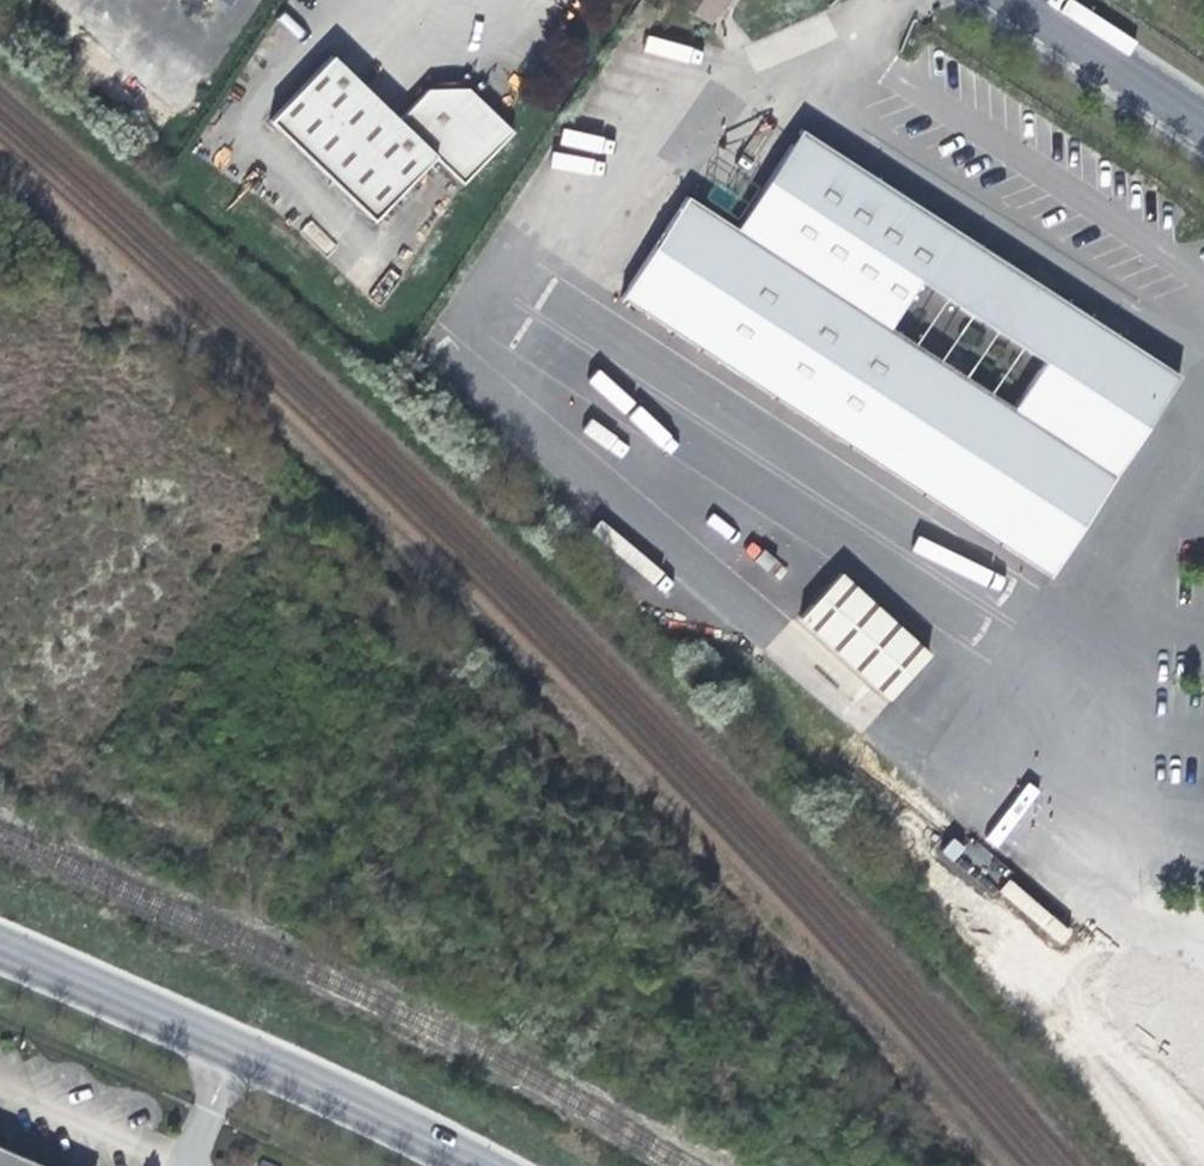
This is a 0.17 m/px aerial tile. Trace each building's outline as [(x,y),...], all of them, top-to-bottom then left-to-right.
[(659,2),(696,26),(707,6),(711,8),(716,0),(661,0),(659,2)] [(647,36),(644,50),(693,63),(696,48),(647,36)] [(386,122),(319,57),(258,122),(359,224),(421,159),(449,186),(500,133),(454,90),(436,90),(414,91),(386,122)] [(785,126),(722,224),(874,319),(935,222),(785,126)] [(874,319),(722,224),(676,195),(612,295),(1041,570),(1168,371),(1036,287),(935,222),(874,319)] [(833,569),(794,612),(882,696),(922,650),(833,569)] [(0,1145),(0,1165),(48,1165),(0,1145)]
